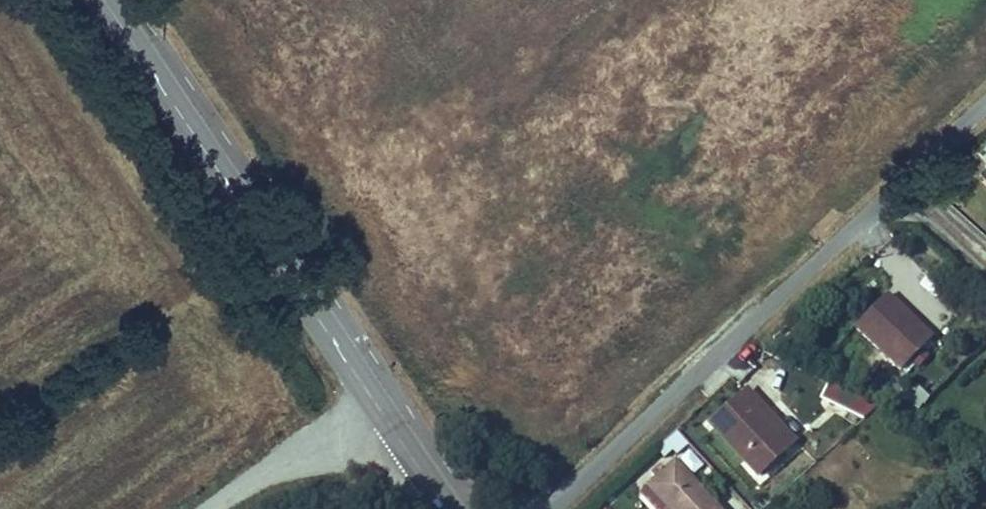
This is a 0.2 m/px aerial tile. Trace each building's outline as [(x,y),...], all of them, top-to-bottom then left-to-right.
[(885,293),(852,324),(895,370),(927,338),(919,329),(913,335),(897,318),(903,313),(885,293)] [(919,329),(903,313),(897,318),(913,335),(919,329)] [(738,390),(704,422),(752,471),(778,446),(740,406),(746,399),(738,390)] [(785,440),(746,399),(740,406),(778,446),(785,440)] [(672,458),(643,484),(666,508),(718,508),(672,458)]
